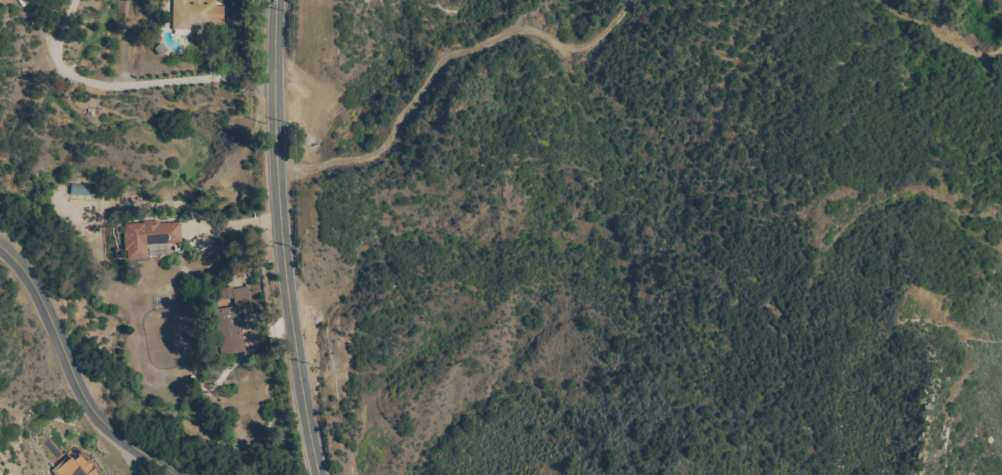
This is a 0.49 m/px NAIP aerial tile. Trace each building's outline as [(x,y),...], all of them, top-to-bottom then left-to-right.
[(172,30),(173,0),(216,0),(216,6),(224,6),(224,23),(215,23),(215,31),(213,31),(212,36),(197,35),(197,30),(190,30),(190,35),(176,35),(176,30),(172,30)] [(100,196),(100,186),(70,185),(70,196),(100,196)] [(143,223),(143,221),(159,220),(160,223),(180,222),(182,242),(147,244),(148,258),(134,259),(133,249),(125,250),(124,234),(125,234),(125,224),(143,223)] [(221,356),(213,310),(235,306),(233,298),(224,300),(222,289),(232,287),(233,289),(248,287),(252,310),(238,312),(245,352),(221,356)] [(94,469),(99,474),(56,474),(52,470),(69,455),(71,458),(72,457),(75,460),(81,455),(85,460),(87,458),(94,466),(91,467),(93,469),(94,469)]
